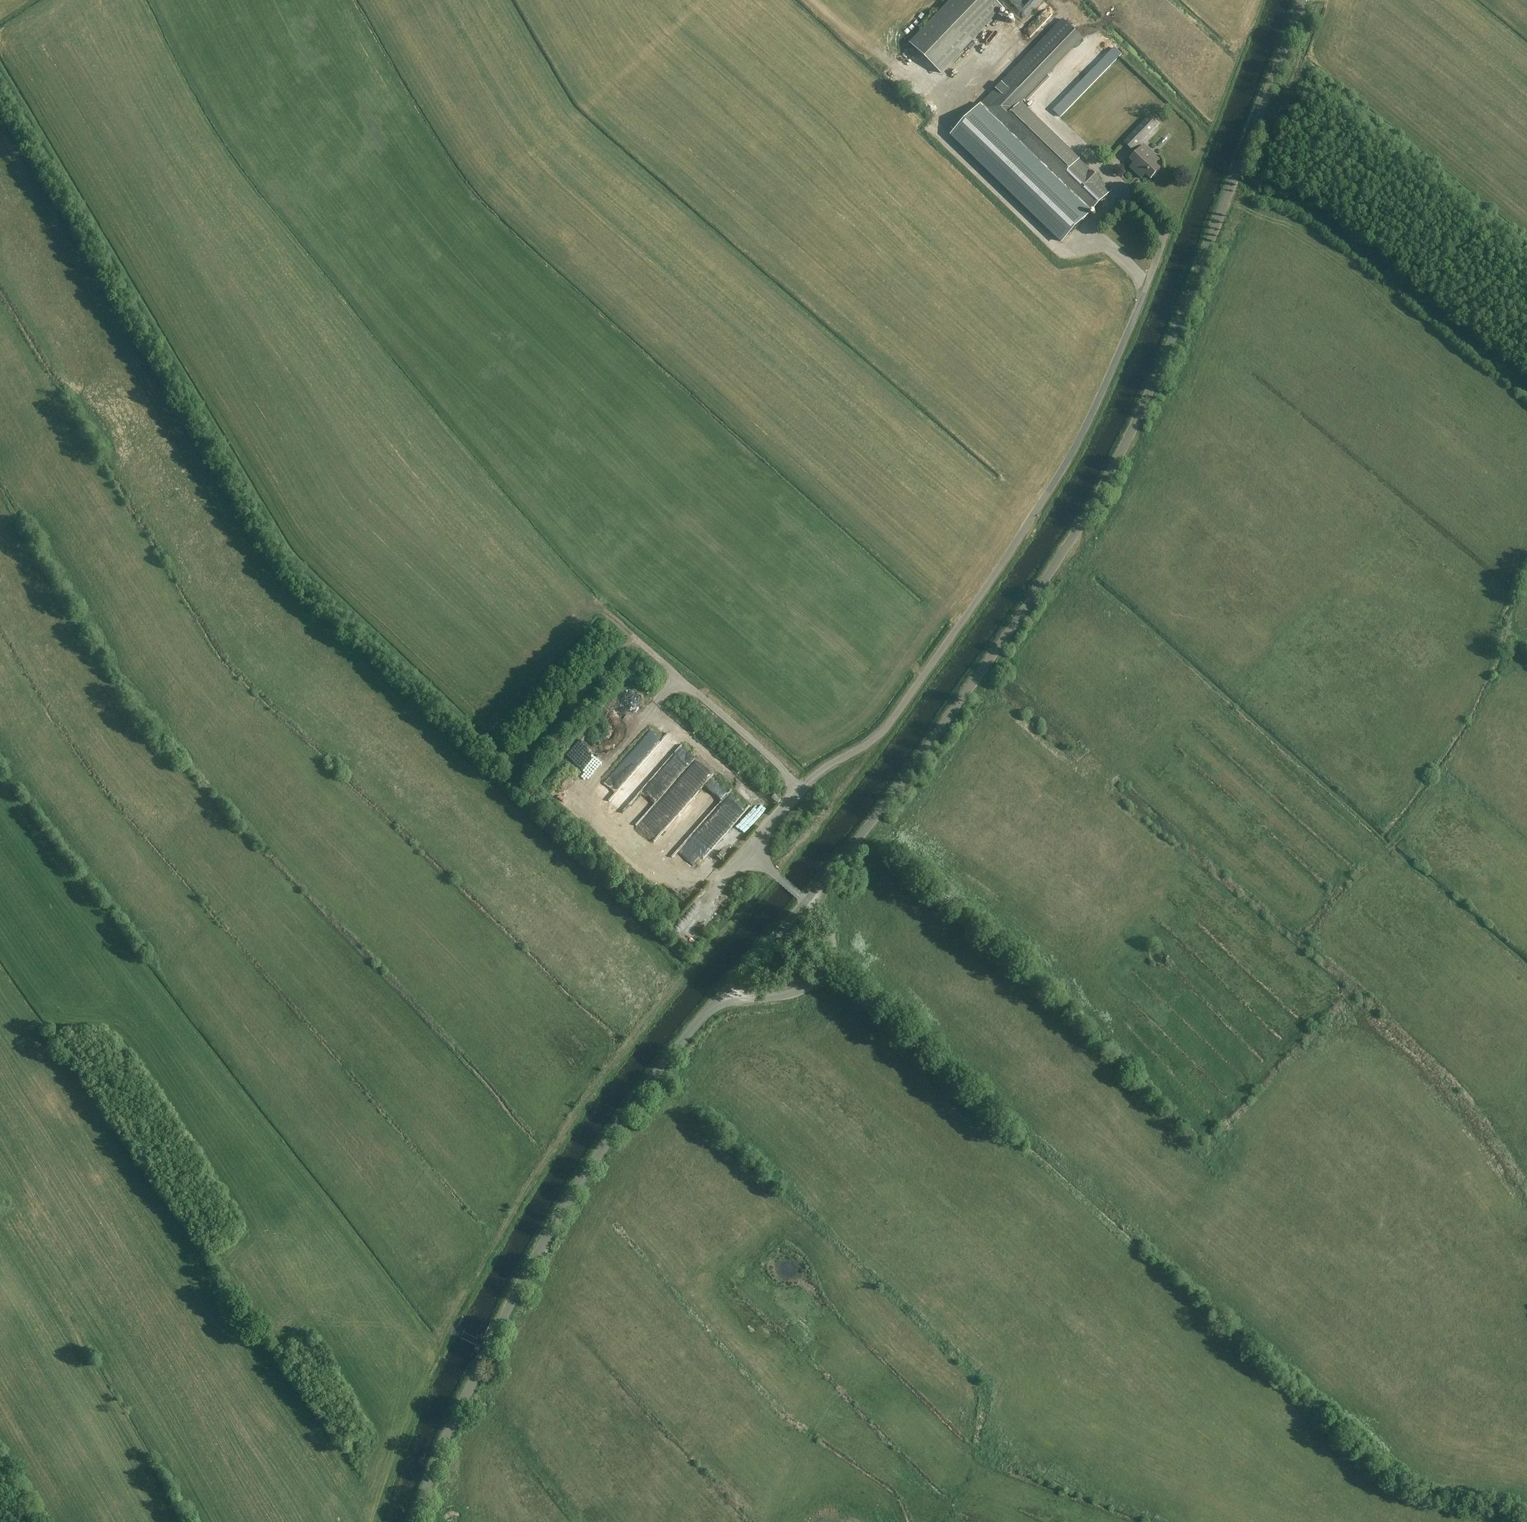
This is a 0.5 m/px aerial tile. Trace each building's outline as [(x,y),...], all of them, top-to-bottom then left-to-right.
[(910,43),(941,73),(1004,8),(995,0),(951,0),(910,43)] [(1034,17),(1029,13),(1020,24),(1033,35),(1053,12),(1045,5),(1034,17)] [(1083,39),(1079,35),(1063,20),(952,135),(1063,242),(1111,191),(1099,179),(1092,172),(1079,160),(1074,164),(1017,108),(1083,39)] [(1094,47),(1091,50),(1097,57),(1101,53),(1094,47)] [(1057,112),(1050,106),(1088,68),(1078,58),(1040,96),(1036,92),(1028,100),(1048,121),(1057,112)] [(976,80),(968,88),(974,95),(983,87),(976,80)] [(1133,152),(1159,125),(1149,116),(1123,142),(1133,152)] [(1151,180),(1161,169),(1151,160),(1155,156),(1144,145),(1130,160),(1134,163),(1130,168),(1142,179),(1146,175),(1151,180)] [(635,706),(626,709),(629,718),(638,714),(635,706)] [(591,754),(585,758),(588,762),(594,758),(591,754)] [(777,804),(780,800),(774,794),(771,798),(777,804)] [(744,813),(733,800),(718,812),(729,825),(744,813)] [(720,860),(726,854),(722,851),(716,857),(720,860)] [(707,898),(716,917),(724,913),(715,894),(707,898)]
